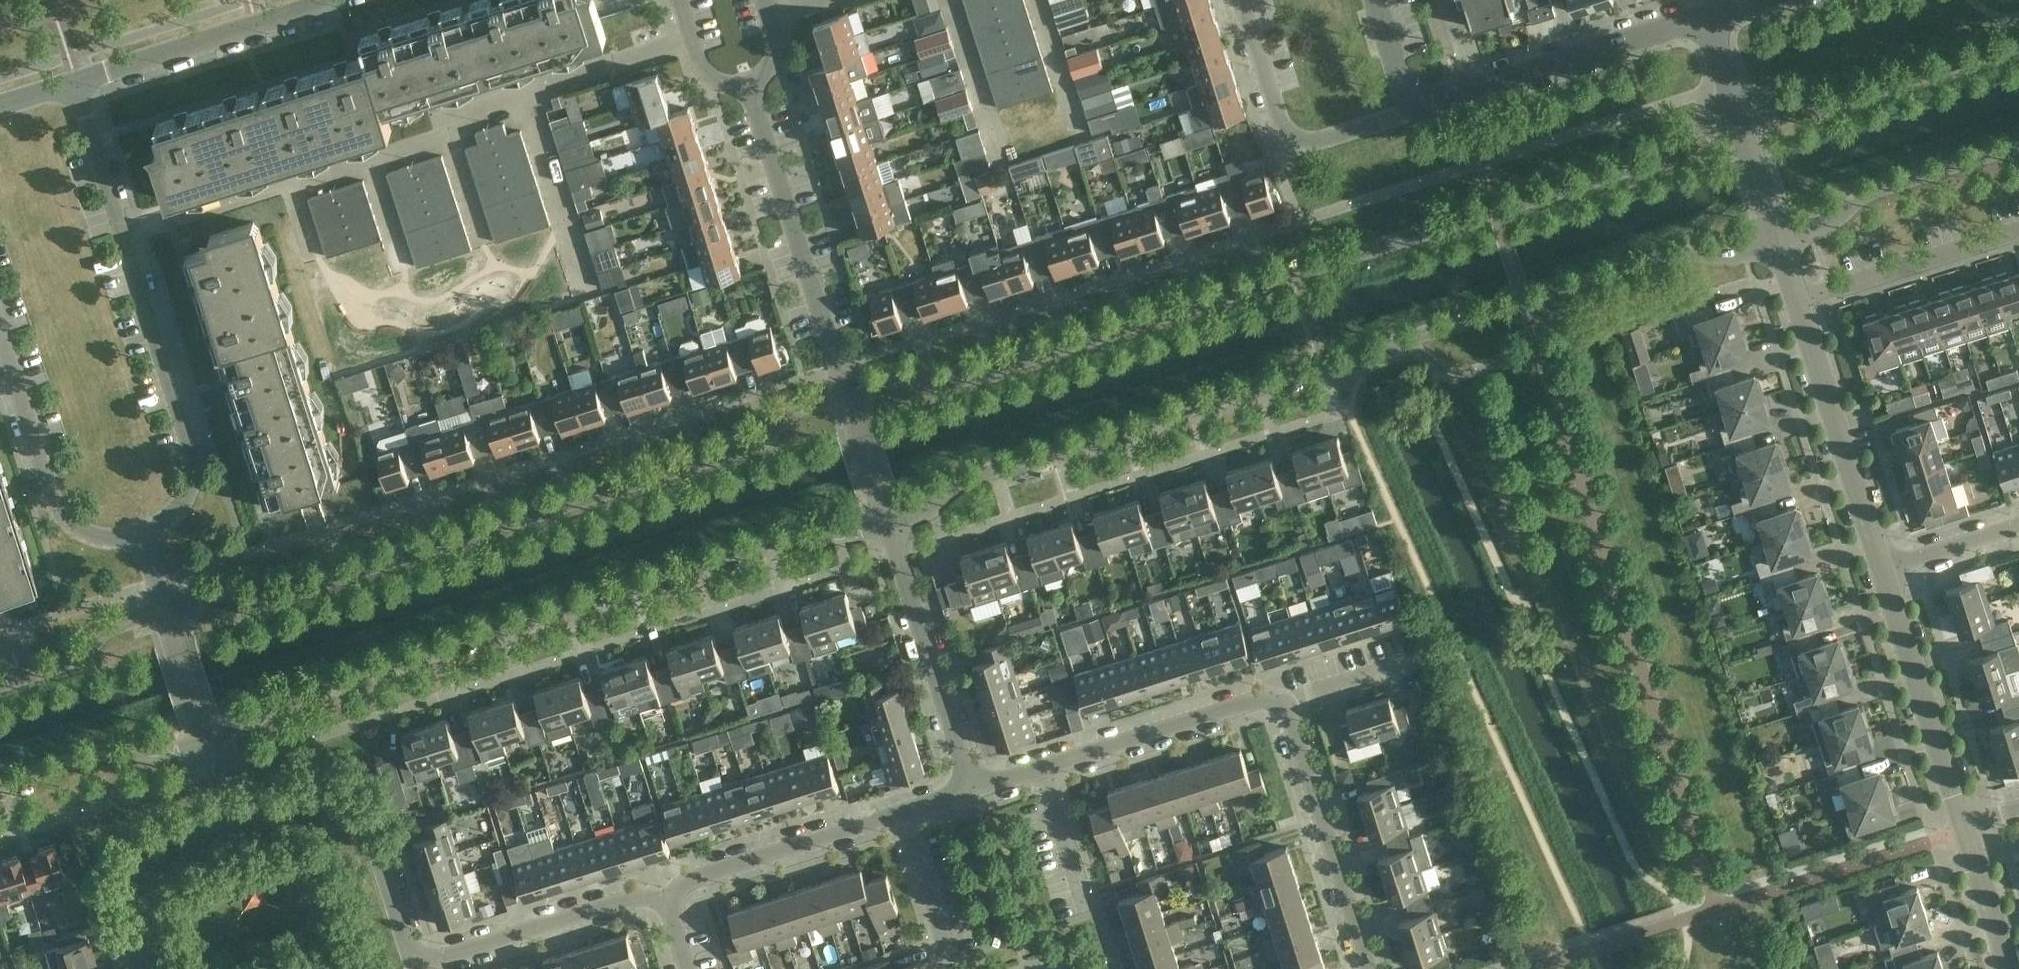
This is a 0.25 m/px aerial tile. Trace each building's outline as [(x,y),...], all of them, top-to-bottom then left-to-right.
[(526,0),(480,0),(471,3),(473,10),(464,12),(486,80),(545,61),(526,0)] [(545,61),(601,44),(605,39),(606,38),(594,0),(526,0),(545,61)] [(918,13),(931,9),(928,0),(914,0),(918,13)] [(939,0),(930,0),(933,9),(941,6),(939,0)] [(969,14),(996,5),(995,0),(973,0),(965,3),(969,14)] [(1000,17),(1028,8),(1025,0),(1013,0),(996,5),(1000,17)] [(1051,1),(1056,15),(1086,5),(1085,0),(1056,0),(1051,1)] [(1167,25),(1213,9),(1210,0),(1172,0),(1156,5),(1163,26),(1167,25)] [(1474,27),(1514,14),(1510,0),(1465,0),(1474,27)] [(1593,0),(1570,0),(1574,10),(1594,3),(1593,0)] [(1552,2),(1537,6),(1528,9),(1532,22),(1556,14),(1552,2)] [(969,14),(972,25),(1000,17),(996,5),(969,14)] [(1086,5),(1056,15),(1060,28),(1091,18),(1086,5)] [(462,6),(442,12),(411,22),(435,96),(486,80),(464,12),(462,6)] [(858,8),(846,12),(815,22),(822,43),(865,30),(858,8)] [(1000,17),(1004,28),(1031,19),(1028,8),(1000,17)] [(1173,45),(1186,41),(1220,30),(1213,9),(1167,25),(1173,45)] [(942,13),(920,20),(925,34),(946,27),(942,13)] [(972,25),(976,37),(1004,28),(1000,17),(972,25)] [(1004,28),(1007,40),(1035,31),(1031,19),(1004,28)] [(435,96),(411,22),(361,38),(367,57),(384,112),(386,112),(435,96)] [(954,47),(952,40),(947,27),(946,27),(925,34),(916,37),(921,50),(942,43),(944,50),(954,47)] [(976,37),(980,48),(1007,40),(1004,28),(976,37)] [(872,51),(865,30),(822,43),(828,63),(828,64),(845,59),(862,54),(872,51)] [(1186,41),(1193,62),(1227,51),(1220,30),(1186,41)] [(1007,40),(1011,51),(1039,42),(1035,31),(1007,40)] [(1096,44),(1099,59),(1121,54),(1118,39),(1096,44)] [(980,48),(983,60),(1011,51),(1007,40),(980,48)] [(1011,51),(1015,63),(1042,54),(1039,42),(1011,51)] [(1076,45),(1066,48),(1068,56),(1078,53),(1076,45)] [(956,55),(954,47),(944,50),(947,58),(956,55)] [(983,60),(987,72),(1015,63),(1011,51),(983,60)] [(1233,71),(1227,51),(1193,62),(1199,82),(1233,71)] [(1083,68),(1078,53),(1068,56),(1073,71),(1083,68)] [(868,74),(862,54),(845,59),(828,64),(828,63),(810,69),(817,90),(851,79),(868,74)] [(1015,63),(1018,75),(1046,66),(1042,54),(1015,63)] [(384,112),(367,57),(318,72),(341,147),(392,131),(386,112),(384,112)] [(987,72),(991,84),(1018,75),(1015,63),(987,72)] [(1018,75),(1022,86),(1050,77),(1046,66),(1018,75)] [(967,88),(960,67),(930,77),(936,98),(967,88)] [(620,107),(631,103),(665,93),(658,71),(613,86),(620,107)] [(1240,92),(1233,71),(1199,82),(1188,86),(1195,106),(1206,103),(1240,92)] [(341,147),(318,72),(267,89),(269,95),(260,98),(282,166),(341,147)] [(1081,97),(1091,94),(1088,86),(1087,81),(1096,79),(1095,73),(1075,78),(1081,97)] [(991,84),(995,95),(1022,86),(1018,75),(991,84)] [(1050,77),(1022,86),(1026,99),(1054,90),(1050,77)] [(857,100),(851,79),(817,90),(824,111),(857,100)] [(1022,86),(995,95),(999,107),(1026,99),(1022,86)] [(973,108),(967,88),(936,98),(942,118),(973,108)] [(258,91),(238,98),(207,107),(231,182),(282,166),(260,98),(258,91)] [(552,97),(555,107),(569,103),(566,92),(552,97)] [(1246,113),(1240,92),(1206,103),(1195,106),(1189,108),(1196,130),(1246,113)] [(638,125),(644,123),(655,119),(671,114),(671,113),(665,93),(631,103),(638,125)] [(1097,115),(1093,102),(1091,94),(1081,97),(1088,118),(1097,115)] [(873,95),(857,100),(824,111),(830,131),(864,120),(879,116),(873,95)] [(521,103),(503,107),(506,117),(523,112),(521,103)] [(231,182),(207,107),(157,123),(164,145),(155,155),(154,155),(168,198),(169,198),(175,199),(231,182)] [(650,142),(662,139),(695,129),(689,107),(671,113),(671,114),(655,119),(644,123),(650,142)] [(1120,108),(1097,115),(1088,118),(1093,132),(1112,126),(1113,132),(1126,128),(1120,108)] [(964,112),(966,118),(969,128),(979,125),(974,109),(964,112)] [(550,121),(553,128),(572,122),(569,114),(550,121)] [(553,129),(558,145),(582,137),(581,133),(587,131),(583,118),(553,129)] [(719,140),(732,136),(727,120),(714,124),(719,140)] [(871,141),(864,120),(830,131),(837,152),(871,141)] [(476,132),(479,143),(493,139),(507,134),(504,123),(476,132)] [(662,139),(668,160),(702,149),(695,129),(662,139)] [(493,139),(497,151),(525,142),(521,130),(507,134),(493,139)] [(986,150),(980,130),(957,137),(963,157),(986,150)] [(1108,134),(1075,144),(1082,166),(1115,155),(1108,134)] [(466,148),(470,160),(497,151),(493,139),(479,143),(466,148)] [(590,140),(559,150),(565,169),(601,158),(594,153),(590,140)] [(877,162),(871,141),(837,152),(843,172),(877,162)] [(497,151),(501,163),(528,154),(525,142),(497,151)] [(1131,151),(1137,162),(1151,156),(1146,144),(1131,151)] [(668,160),(675,180),(708,170),(702,149),(668,160)] [(971,177),(969,171),(991,164),(986,150),(963,157),(963,158),(955,161),(960,174),(962,180),(971,177)] [(470,160),(473,171),(501,163),(497,151),(470,160)] [(891,155),(896,172),(908,169),(902,151),(891,155)] [(501,163),(504,174),(532,165),(528,154),(501,163)] [(442,155),(415,164),(419,176),(446,167),(442,155)] [(1010,165),(1014,179),(1046,169),(1042,155),(1010,165)] [(601,159),(601,158),(565,169),(572,190),(590,184),(608,179),(601,159)] [(889,158),(877,162),(843,172),(850,193),(896,179),(889,158)] [(473,171),(477,183),(504,174),(501,163),(473,171)] [(387,173),(391,185),(419,176),(415,164),(387,173)] [(504,174),(508,185),(536,177),(532,165),(504,174)] [(419,176),(422,187),(450,179),(446,167),(419,176)] [(1264,169),(1231,180),(1241,212),(1252,208),(1253,212),(1279,204),(1278,204),(1282,203),(1279,194),(1278,191),(1274,189),(1270,189),(1264,169)] [(715,191),(708,170),(675,180),(675,182),(663,187),(669,205),(715,191)] [(983,192),(999,187),(994,172),(978,177),(983,192)] [(1197,182),(1198,185),(1199,190),(1198,190),(1209,226),(1231,219),(1230,215),(1241,212),(1231,180),(1228,172),(1197,182)] [(477,183),(480,194),(508,185),(504,174),(477,183)] [(391,185),(395,196),(422,187),(419,176),(391,185)] [(976,176),(971,178),(971,177),(962,180),(967,200),(982,196),(976,176)] [(508,185),(512,197),(540,189),(536,177),(508,185)] [(899,178),(896,179),(850,193),(856,214),(905,198),(899,178)] [(422,187),(426,199),(453,190),(450,179),(422,187)] [(364,180),(336,189),(340,201),(368,192),(364,180)] [(594,195),(590,184),(572,190),(578,210),(588,207),(585,198),(594,195)] [(1151,200),(1131,207),(1144,247),(1165,240),(1164,236),(1175,233),(1160,184),(1147,188),(1151,200)] [(480,194),(484,206),(512,197),(508,185),(480,194)] [(1198,185),(1164,196),(1175,233),(1186,229),(1188,233),(1209,226),(1198,190),(1199,190),(1198,185)] [(395,196),(398,208),(426,199),(422,187),(395,196)] [(308,198),(312,210),(340,201),(336,189),(308,198)] [(512,197),(516,209),(543,200),(540,189),(512,197)] [(426,199),(429,210),(457,201),(453,190),(426,199)] [(722,211),(715,191),(669,205),(665,206),(672,227),(677,225),(722,211)] [(340,201),(344,212),(371,204),(368,192),(340,201)] [(484,206),(488,218),(516,209),(512,197),(484,206)] [(912,219),(905,198),(856,214),(863,235),(897,224),(912,219)] [(398,208),(402,219),(429,210),(426,199),(398,208)] [(516,209),(519,221),(547,212),(543,200),(516,209)] [(312,210),(316,221),(344,212),(340,201),(312,210)] [(429,210),(433,222),(461,213),(457,201),(429,210)] [(344,212),(347,224),(375,215),(371,204),(344,212)] [(1131,207),(1098,217),(1110,254),(1121,250),(1122,254),(1144,247),(1131,207)] [(488,218),(492,229),(519,221),(516,209),(488,218)] [(402,219),(406,231),(433,222),(429,210),(402,219)] [(728,232),(722,211),(677,225),(683,246),(728,232)] [(316,221),(320,233),(347,224),(344,212),(316,221)] [(547,212),(519,221),(523,233),(551,224),(547,212)] [(433,222),(437,234),(465,225),(461,213),(433,222)] [(347,224),(351,235),(378,226),(375,215),(347,224)] [(1098,217),(1065,227),(1078,268),(1100,261),(1098,257),(1110,254),(1098,217)] [(519,221),(492,229),(496,242),(523,233),(519,221)] [(208,249),(186,256),(202,307),(276,283),(259,228),(254,223),(254,222),(210,236),(211,237),(208,249)] [(406,231),(410,243),(437,234),(433,222),(406,231)] [(320,233),(323,244),(351,235),(347,224),(320,233)] [(585,231),(592,252),(614,245),(615,244),(608,224),(585,231)] [(437,234),(441,245),(468,237),(465,225),(437,234)] [(378,226),(351,235),(355,247),(382,238),(378,226)] [(1065,227),(1032,238),(1044,274),(1055,271),(1056,275),(1078,268),(1065,227)] [(690,266),(701,263),(735,252),(728,232),(683,246),(690,266)] [(410,243),(413,254),(441,245),(437,234),(410,243)] [(351,235),(323,244),(327,256),(355,247),(351,235)] [(468,237),(441,245),(445,258),(472,249),(468,237)] [(998,249),(1000,253),(1001,253),(1012,288),(1034,282),(1033,278),(1044,274),(1032,238),(999,248),(998,249)] [(972,262),(968,263),(978,295),(990,292),(991,295),(1012,288),(1001,253),(1000,253),(998,249),(999,248),(998,243),(969,252),(972,262)] [(441,245),(413,254),(417,266),(445,258),(441,245)] [(614,245),(592,252),(598,271),(608,268),(620,264),(614,245)] [(735,252),(701,263),(708,284),(741,273),(735,252)] [(968,263),(935,273),(947,309),(969,302),(967,299),(978,295),(968,263)] [(608,268),(598,271),(603,287),(613,284),(608,268)] [(2018,310),(2018,276),(2018,272),(2008,275),(2007,271),(1996,274),(1998,278),(1996,279),(2007,314),(2018,310)] [(935,273),(903,284),(913,316),(924,312),(925,316),(947,309),(935,273)] [(1984,283),(1974,286),(1989,332),(2011,325),(2007,314),(1996,279),(1994,279),(1993,275),(1982,279),(1984,283)] [(292,333),(276,283),(202,307),(218,356),(292,333)] [(913,316),(903,284),(869,294),(875,314),(872,316),(870,320),(870,324),(873,333),(903,323),(902,319),(913,316)] [(620,288),(615,290),(622,311),(636,307),(632,293),(630,285),(628,286),(620,288)] [(1954,292),(1952,293),(1967,339),(1989,332),(1974,286),(1965,289),(1963,285),(1953,288),(1954,292)] [(1940,296),(1931,299),(1942,334),(1945,346),(1967,339),(1952,293),(1951,293),(1949,289),(1939,293),(1940,296)] [(1911,306),(1909,306),(1920,341),(1924,354),(1945,346),(1942,334),(1931,299),(1921,302),(1920,299),(1909,302),(1911,306)] [(1924,354),(1920,341),(1909,306),(1907,307),(1906,303),(1896,306),(1897,310),(1887,313),(1902,361),(1924,354)] [(1712,316),(1708,305),(1674,316),(1680,334),(1690,331),(1695,346),(1705,343),(1744,330),(1738,315),(1736,316),(1734,309),(1712,316)] [(1880,368),(1902,361),(1887,313),(1878,316),(1876,312),(1866,316),(1867,320),(1865,320),(1876,354),(1871,356),(1874,364),(1880,368)] [(735,328),(738,336),(747,368),(759,365),(760,369),(790,359),(787,351),(785,347),(781,345),(777,345),(771,326),(768,327),(765,319),(761,316),(748,320),(746,325),(735,328)] [(700,333),(705,347),(716,383),(738,376),(736,372),(747,368),(738,336),(728,339),(724,326),(700,333)] [(1748,346),(1744,330),(1705,343),(1709,357),(1699,360),(1701,367),(1690,370),(1694,382),(1705,379),(1729,371),(1726,360),(1748,353),(1746,347),(1748,346)] [(308,383),(292,333),(218,356),(234,406),(308,383)] [(681,354),(672,357),(682,389),(693,386),(694,390),(716,383),(705,347),(701,348),(699,342),(693,339),(682,343),(679,348),(681,354)] [(1633,363),(1646,359),(1642,345),(1629,349),(1633,363)] [(634,353),(639,368),(650,404),(672,397),(671,393),(682,389),(672,357),(649,365),(644,349),(634,353)] [(572,373),(576,388),(574,388),(585,424),(606,417),(605,414),(616,410),(606,378),(593,382),(589,368),(572,373)] [(639,368),(606,378),(616,410),(627,407),(629,410),(650,404),(639,368)] [(2017,369),(2002,374),(2005,384),(2018,379),(2018,374),(2017,369)] [(480,390),(512,386),(511,371),(479,375),(480,390)] [(1733,382),(1729,371),(1705,379),(1711,397),(1721,395),(1725,409),(1765,396),(1759,381),(1757,382),(1755,375),(1733,382)] [(2005,384),(2002,374),(1986,379),(1990,388),(2005,384)] [(1975,387),(1972,377),(1957,382),(1960,392),(1975,387)] [(1960,392),(1957,382),(1941,387),(1944,396),(1960,392)] [(324,432),(308,383),(234,406),(249,456),(324,432)] [(574,388),(541,399),(551,431),(562,427),(563,431),(585,424),(574,388)] [(2012,396),(2010,388),(1998,392),(2001,400),(2012,396)] [(1929,391),(1913,395),(1916,405),(1932,400),(1929,391)] [(2001,400),(1998,392),(1986,395),(1989,404),(2001,400)] [(1886,402),(1890,414),(1916,405),(1913,395),(1913,393),(1886,402)] [(471,406),(475,420),(485,452),(496,448),(498,452),(519,445),(508,409),(504,395),(471,406)] [(1769,412),(1765,396),(1725,409),(1730,423),(1720,426),(1726,444),(1750,437),(1747,427),(1769,419),(1767,413),(1769,412)] [(541,399),(508,409),(519,445),(541,438),(540,434),(551,431),(541,399)] [(1903,451),(1938,440),(1949,437),(1943,418),(1939,417),(1935,406),(1909,414),(1912,424),(1896,429),(1897,431),(1893,433),(1896,443),(1900,442),(1903,451)] [(459,412),(439,419),(453,466),(475,459),(474,455),(485,452),(475,420),(463,424),(459,412)] [(406,428),(406,431),(419,473),(431,469),(432,473),(453,466),(439,419),(438,418),(406,428)] [(419,473),(406,431),(381,439),(380,442),(382,449),(376,451),(387,487),(410,480),(408,476),(419,473)] [(339,481),(324,432),(249,456),(265,506),(340,482),(340,480),(339,481)] [(1972,437),(1977,452),(1987,449),(1982,434),(1972,437)] [(1338,437),(1316,444),(1331,491),(1364,481),(1356,454),(1345,458),(1338,437)] [(1754,448),(1750,437),(1726,444),(1718,447),(1722,459),(1730,457),(1732,463),(1742,461),(1746,475),(1786,462),(1780,447),(1778,448),(1776,441),(1754,448)] [(1909,472),(1910,473),(1945,462),(1938,440),(1903,451),(1906,461),(1902,462),(1905,473),(1909,472)] [(1300,472),(1289,475),(1298,502),(1331,491),(1316,444),(1293,451),(1300,472)] [(2015,444),(1994,451),(2005,486),(2018,481),(2018,457),(2015,444)] [(1987,449),(1977,452),(1982,467),(1991,464),(1987,449)] [(1272,458),(1249,465),(1261,501),(1275,496),(1279,508),(1298,502),(1289,475),(1278,479),(1272,458)] [(1789,478),(1786,462),(1746,475),(1751,489),(1741,493),(1743,499),(1732,503),(1735,515),(1747,511),(1771,503),(1768,492),(1790,485),(1788,479),(1789,478)] [(1914,485),(1917,495),(1951,484),(1945,462),(1910,473),(1910,475),(1906,476),(1910,487),(1914,485)] [(1233,493),(1223,496),(1231,523),(1243,519),(1239,507),(1261,501),(1249,465),(1227,472),(1233,493)] [(37,585),(0,470),(0,597),(37,585)] [(1205,479),(1183,486),(1198,534),(1231,523),(1223,496),(1212,500),(1205,479)] [(1951,484),(1917,495),(1920,504),(1916,506),(1919,516),(1923,515),(1927,527),(1969,514),(1966,503),(1968,499),(1962,481),(1951,484)] [(1198,534),(1183,486),(1160,493),(1167,514),(1156,517),(1165,544),(1198,534)] [(1139,500),(1117,507),(1128,543),(1129,542),(1132,554),(1165,544),(1156,517),(1146,521),(1139,500)] [(1774,514),(1771,503),(1747,511),(1753,529),(1763,526),(1767,541),(1806,528),(1801,513),(1799,514),(1797,507),(1774,514)] [(1101,535),(1090,538),(1098,565),(1110,561),(1106,550),(1128,543),(1117,507),(1094,514),(1101,535)] [(1073,521),(1050,528),(1062,564),(1083,557),(1087,569),(1098,565),(1090,538),(1079,542),(1073,521)] [(1034,556),(1024,559),(1032,586),(1044,582),(1065,575),(1062,564),(1050,528),(1028,535),(1034,556)] [(1810,544),(1806,528),(1767,541),(1772,555),(1757,560),(1763,578),(1792,569),(1788,558),(1811,551),(1809,545),(1810,544)] [(1369,542),(1366,534),(1357,537),(1359,545),(1369,542)] [(1359,545),(1357,537),(1347,540),(1350,548),(1359,545)] [(1006,542),(984,549),(999,597),(1032,586),(1024,559),(1013,563),(1006,542)] [(1337,543),(1325,547),(1316,550),(1321,564),(1341,558),(1337,543)] [(999,597),(984,549),(962,556),(968,577),(945,584),(953,608),(965,604),(966,607),(999,597)] [(1321,564),(1316,550),(1301,555),(1307,574),(1322,569),(1321,564)] [(1376,554),(1361,559),(1367,576),(1382,570),(1376,554)] [(1295,556),(1284,560),(1275,563),(1277,571),(1298,564),(1295,556)] [(1947,590),(1954,612),(1989,601),(1982,579),(1995,575),(1991,562),(1960,572),(1964,585),(1947,590)] [(1277,571),(1275,563),(1265,566),(1268,574),(1277,571)] [(1233,576),(1235,584),(1236,587),(1258,580),(1254,569),(1233,576)] [(1795,580),(1792,569),(1763,578),(1768,596),(1774,595),(1783,592),(1788,607),(1827,594),(1821,579),(1820,580),(1817,573),(1795,580)] [(1370,578),(1374,590),(1385,626),(1407,619),(1392,572),(1370,578)] [(1230,586),(1227,578),(1206,585),(1208,593),(1230,586)] [(1208,593),(1206,585),(1196,588),(1199,596),(1208,593)] [(1374,590),(1353,596),(1365,632),(1385,626),(1374,590)] [(846,593),(823,600),(835,636),(856,629),(860,641),(872,637),(863,610),(853,614),(846,593)] [(1831,610),(1827,594),(1788,607),(1792,621),(1783,624),(1789,643),(1813,635),(1809,625),(1832,617),(1829,611),(1831,610)] [(1353,596),(1333,603),(1344,639),(1365,632),(1353,596)] [(1168,614),(1163,598),(1146,604),(1151,619),(1168,614)] [(835,636),(823,600),(801,607),(807,628),(797,631),(805,658),(838,648),(835,636)] [(1091,601),(1075,607),(1079,618),(1095,613),(1091,601)] [(1978,629),(1982,641),(2013,631),(2009,619),(1996,623),(1989,601),(1954,612),(1961,635),(1978,629)] [(1333,603),(1312,609),(1323,645),(1344,639),(1333,603)] [(1143,605),(1133,608),(1123,611),(1126,619),(1146,613),(1143,605)] [(1312,609),(1291,616),(1303,652),(1323,645),(1312,609)] [(780,614),(757,621),(768,657),(790,650),(794,662),(805,658),(797,631),(786,635),(780,614)] [(1107,616),(1102,618),(1107,632),(1116,629),(1111,615),(1107,616)] [(1291,616),(1271,623),(1282,658),(1303,652),(1291,616)] [(773,670),(768,657),(757,621),(735,628),(741,649),(730,652),(739,679),(772,669),(772,671),(773,670)] [(1241,622),(1220,629),(1231,664),(1252,658),(1241,622)] [(1282,658),(1271,623),(1250,629),(1261,665),(1282,658)] [(1084,632),(1082,624),(1072,627),(1075,635),(1084,632)] [(1220,629),(1199,635),(1211,671),(1231,664),(1220,629)] [(2013,631),(1982,641),(1986,654),(1969,659),(1976,681),(2011,670),(2018,668),(2018,650),(2013,631)] [(713,635),(691,642),(702,678),(724,671),(728,683),(739,679),(730,652),(720,656),(713,635)] [(1199,635),(1178,642),(1190,678),(1211,671),(1199,635)] [(1816,646),(1813,635),(1789,643),(1799,676),(1848,660),(1842,645),(1841,646),(1838,639),(1816,646)] [(702,678),(691,642),(668,649),(675,670),(664,673),(673,700),(706,690),(702,678)] [(973,664),(980,685),(1015,674),(1009,652),(1008,653),(1005,642),(982,649),(985,660),(973,664)] [(1178,642),(1158,648),(1169,684),(1190,678),(1178,642)] [(1158,648),(1137,655),(1149,691),(1169,684),(1158,648)] [(1137,655),(1117,661),(1128,697),(1149,691),(1137,655)] [(647,656),(624,663),(639,711),(673,700),(664,673),(654,677),(647,656)] [(1852,676),(1848,660),(1799,676),(1806,697),(1795,700),(1798,712),(1809,708),(1809,709),(1833,701),(1830,691),(1852,683),(1850,677),(1852,676)] [(1117,661),(1096,668),(1107,704),(1128,697),(1117,661)] [(639,711),(624,663),(602,670),(609,691),(598,694),(606,721),(639,711)] [(1107,704),(1096,668),(1075,675),(1086,710),(1107,704)] [(2011,670),(1976,681),(1983,704),(2000,698),(2004,710),(2018,705),(2018,668),(2011,670)] [(980,685),(986,706),(1022,694),(1015,674),(980,685)] [(581,677),(558,684),(569,720),(591,713),(595,725),(606,721),(598,694),(587,698),(581,677)] [(849,679),(830,684),(834,696),(853,690),(849,679)] [(863,699),(869,720),(905,709),(899,687),(886,692),(883,681),(860,688),(863,699)] [(569,720),(558,684),(536,691),(542,712),(531,715),(540,742),(573,731),(569,720)] [(1406,691),(1410,704),(1425,699),(1421,686),(1406,691)] [(986,706),(993,727),(1029,715),(1022,694),(986,706)] [(1390,696),(1369,703),(1380,739),(1401,732),(1401,731),(1412,728),(1405,705),(1394,708),(1390,696)] [(514,698),(492,705),(503,741),(525,734),(528,746),(540,742),(531,715),(521,719),(514,698)] [(1079,708),(1076,700),(1065,703),(1068,711),(1079,708)] [(1837,712),(1833,701),(1809,709),(1820,742),(1869,726),(1863,711),(1861,712),(1859,705),(1837,712)] [(1380,739),(1369,703),(1347,709),(1351,722),(1340,725),(1348,748),(1358,745),(1359,745),(1380,739)] [(503,741),(492,705),(469,712),(476,733),(465,736),(474,763),(507,753),(503,741)] [(2004,710),(2008,722),(1991,728),(1998,750),(2018,743),(2018,705),(2004,710)] [(912,729),(905,709),(869,720),(876,741),(912,729)] [(1029,715),(993,727),(999,748),(1035,736),(1029,715)] [(770,716),(759,720),(749,723),(752,731),(772,724),(770,716)] [(448,719),(425,726),(437,762),(451,757),(455,769),(474,763),(465,736),(454,740),(448,719)] [(752,731),(749,723),(740,726),(742,734),(752,731)] [(437,762),(425,726),(403,733),(409,754),(399,757),(407,784),(440,774),(437,762)] [(1873,742),(1869,726),(1820,742),(1830,739),(1834,753),(1824,756),(1830,775),(1854,767),(1851,757),(1873,749),(1871,743),(1873,742)] [(919,750),(912,729),(876,741),(883,761),(919,750)] [(720,741),(718,733),(708,736),(711,744),(720,741)] [(712,748),(711,744),(708,736),(693,741),(697,753),(712,748)] [(840,742),(832,745),(835,754),(842,752),(840,742)] [(1998,750),(2005,773),(2018,768),(2018,743),(1998,750)] [(679,754),(677,746),(667,749),(670,757),(679,754)] [(670,757),(667,749),(646,756),(648,764),(670,757)] [(1241,749),(1218,756),(1230,792),(1243,788),(1247,801),(1268,794),(1260,769),(1249,773),(1241,749)] [(925,771),(919,750),(883,761),(889,783),(925,771)] [(842,752),(835,754),(839,768),(847,765),(842,752)] [(839,789),(828,753),(807,759),(818,795),(839,789)] [(1218,756),(1197,763),(1212,812),(1221,809),(1217,796),(1230,792),(1218,756)] [(640,758),(619,764),(623,776),(644,770),(640,758)] [(818,795),(807,759),(786,766),(797,802),(818,795)] [(1197,763),(1175,770),(1186,806),(1199,802),(1203,814),(1212,812),(1197,763)] [(797,802),(786,766),(765,773),(777,808),(797,802)] [(1858,778),(1854,767),(1830,775),(1823,777),(1826,789),(1834,786),(1836,793),(1846,790),(1850,805),(1890,792),(1884,777),(1882,778),(1880,771),(1858,778)] [(610,776),(608,768),(598,771),(600,779),(610,776)] [(1358,795),(1365,816),(1401,804),(1395,784),(1406,781),(1402,769),(1367,780),(1370,791),(1358,795)] [(1175,770),(1153,777),(1169,825),(1177,823),(1173,810),(1186,806),(1175,770)] [(852,771),(841,775),(844,783),(855,779),(852,771)] [(777,808),(765,773),(745,779),(756,815),(777,808)] [(1153,777),(1131,784),(1143,820),(1156,816),(1160,828),(1169,825),(1153,777)] [(756,815),(745,779),(724,786),(735,822),(756,815)] [(569,789),(567,781),(557,784),(559,792),(569,789)] [(559,792),(557,784),(547,787),(550,795),(559,792)] [(1131,784),(1110,791),(1129,852),(1130,851),(1126,839),(1134,836),(1130,824),(1143,820),(1131,784)] [(735,822),(724,786),(703,792),(715,828),(735,822)] [(1129,852),(1110,791),(1108,791),(1112,804),(1091,810),(1102,846),(1117,842),(1121,854),(1129,852)] [(535,803),(531,792),(516,797),(518,805),(527,802),(528,805),(535,803)] [(715,828),(703,792),(683,799),(694,835),(715,828)] [(1894,808),(1890,792),(1850,805),(1855,819),(1845,822),(1851,841),(1875,834),(1872,822),(1894,815),(1892,809),(1894,808)] [(516,797),(506,800),(496,803),(499,811),(518,805),(516,797)] [(694,835),(683,799),(661,805),(673,841),(694,835)] [(670,852),(654,801),(633,808),(637,823),(649,859),(670,852)] [(1384,833),(1387,844),(1411,836),(1408,826),(1401,804),(1365,816),(1371,837),(1384,833)] [(414,841),(421,862),(457,851),(450,830),(447,819),(424,826),(427,837),(414,841)] [(649,859),(637,823),(617,830),(628,866),(649,859)] [(628,866),(617,830),(596,836),(608,872),(628,866)] [(1202,852),(1217,843),(1210,831),(1195,840),(1202,852)] [(1378,858),(1385,880),(1432,865),(1422,832),(1411,836),(1387,844),(1391,854),(1378,858)] [(608,872),(596,836),(576,843),(587,879),(608,872)] [(551,837),(530,843),(546,892),(566,885),(555,849),(551,837)] [(546,892),(530,843),(509,850),(524,898),(546,892)] [(587,879),(576,843),(555,849),(566,885),(587,879)] [(1254,868),(1258,880),(1294,869),(1287,846),(1263,854),(1259,843),(1235,850),(1242,872),(1254,868)] [(33,863),(22,867),(31,893),(67,882),(54,844),(38,849),(39,854),(31,856),(33,863)] [(505,858),(502,849),(494,851),(497,861),(505,858)] [(464,871),(457,851),(421,862),(428,883),(464,871)] [(12,916),(7,901),(31,893),(22,867),(19,855),(2,861),(3,865),(0,866),(0,920),(12,916)] [(512,879),(505,858),(497,861),(501,870),(504,881),(512,879)] [(1404,897),(1408,907),(1431,900),(1428,890),(1439,886),(1432,865),(1385,880),(1392,901),(1404,897)] [(1250,897),(1253,906),(1301,891),(1294,869),(1258,880),(1262,893),(1250,897)] [(861,870),(839,877),(850,913),(863,909),(867,921),(875,919),(879,931),(880,931),(861,870)] [(862,870),(861,870),(880,931),(888,928),(884,916),(899,911),(887,875),(866,882),(862,870)] [(470,892),(464,871),(428,883),(434,904),(470,892)] [(1119,900),(1126,922),(1162,911),(1158,898),(1171,894),(1164,873),(1139,881),(1143,892),(1119,900)] [(839,877),(817,884),(832,932),(841,929),(837,917),(850,913),(839,877)] [(519,900),(512,879),(504,881),(500,883),(507,904),(519,900)] [(1879,924),(1890,920),(1925,909),(1918,887),(1902,892),(1899,882),(1868,892),(1879,924)] [(817,884),(795,891),(807,926),(820,922),(824,935),(832,932),(817,884)] [(258,885),(245,888),(249,901),(261,898),(258,885)] [(795,891),(774,898),(789,946),(798,943),(794,931),(807,926),(795,891)] [(1268,911),(1272,924),(1308,913),(1301,891),(1253,906),(1255,915),(1268,911)] [(477,913),(470,892),(434,904),(441,925),(477,913)] [(774,898),(752,904),(763,940),(776,936),(780,949),(789,946),(774,898)] [(1399,922),(1406,943),(1441,932),(1435,910),(1434,910),(1431,900),(1408,907),(1411,918),(1399,922)] [(1816,917),(1811,903),(1802,906),(1806,920),(1816,917)] [(763,940),(752,904),(729,912),(737,935),(725,939),(733,964),(754,957),(750,944),(763,940)] [(1881,947),(1885,958),(1919,947),(1916,937),(1932,932),(1925,909),(1890,920),(1897,942),(1881,947)] [(1126,922),(1133,944),(1182,929),(1179,920),(1166,924),(1162,911),(1126,922)] [(1263,941),(1266,950),(1315,934),(1308,913),(1272,924),(1276,937),(1263,941)] [(1133,944),(1140,966),(1176,954),(1172,941),(1185,937),(1182,929),(1133,944)] [(1406,943),(1412,964),(1425,960),(1428,968),(1435,968),(1451,964),(1448,953),(1441,932),(1406,943)] [(606,940),(616,968),(640,968),(650,966),(647,957),(636,961),(628,934),(606,940)] [(1282,955),(1286,967),(1322,956),(1315,934),(1266,950),(1269,958),(1282,955)] [(77,965),(95,959),(88,937),(55,947),(62,968),(61,968),(78,968),(77,965)] [(586,947),(593,968),(616,968),(606,940),(586,947)] [(565,953),(570,968),(593,968),(586,947),(565,953)] [(1938,951),(1922,956),(1919,947),(1885,958),(1888,968),(1944,968),(1938,951)] [(565,953),(544,960),(547,968),(570,968),(565,953)] [(1141,968),(1195,968),(1193,963),(1180,967),(1176,954),(1140,966),(1141,968)] [(1322,956),(1286,967),(1286,968),(1326,968),(1322,956)] [(7,960),(0,962),(0,968),(7,968),(9,968),(7,960)] [(888,960),(863,968),(890,968),(888,960)]
